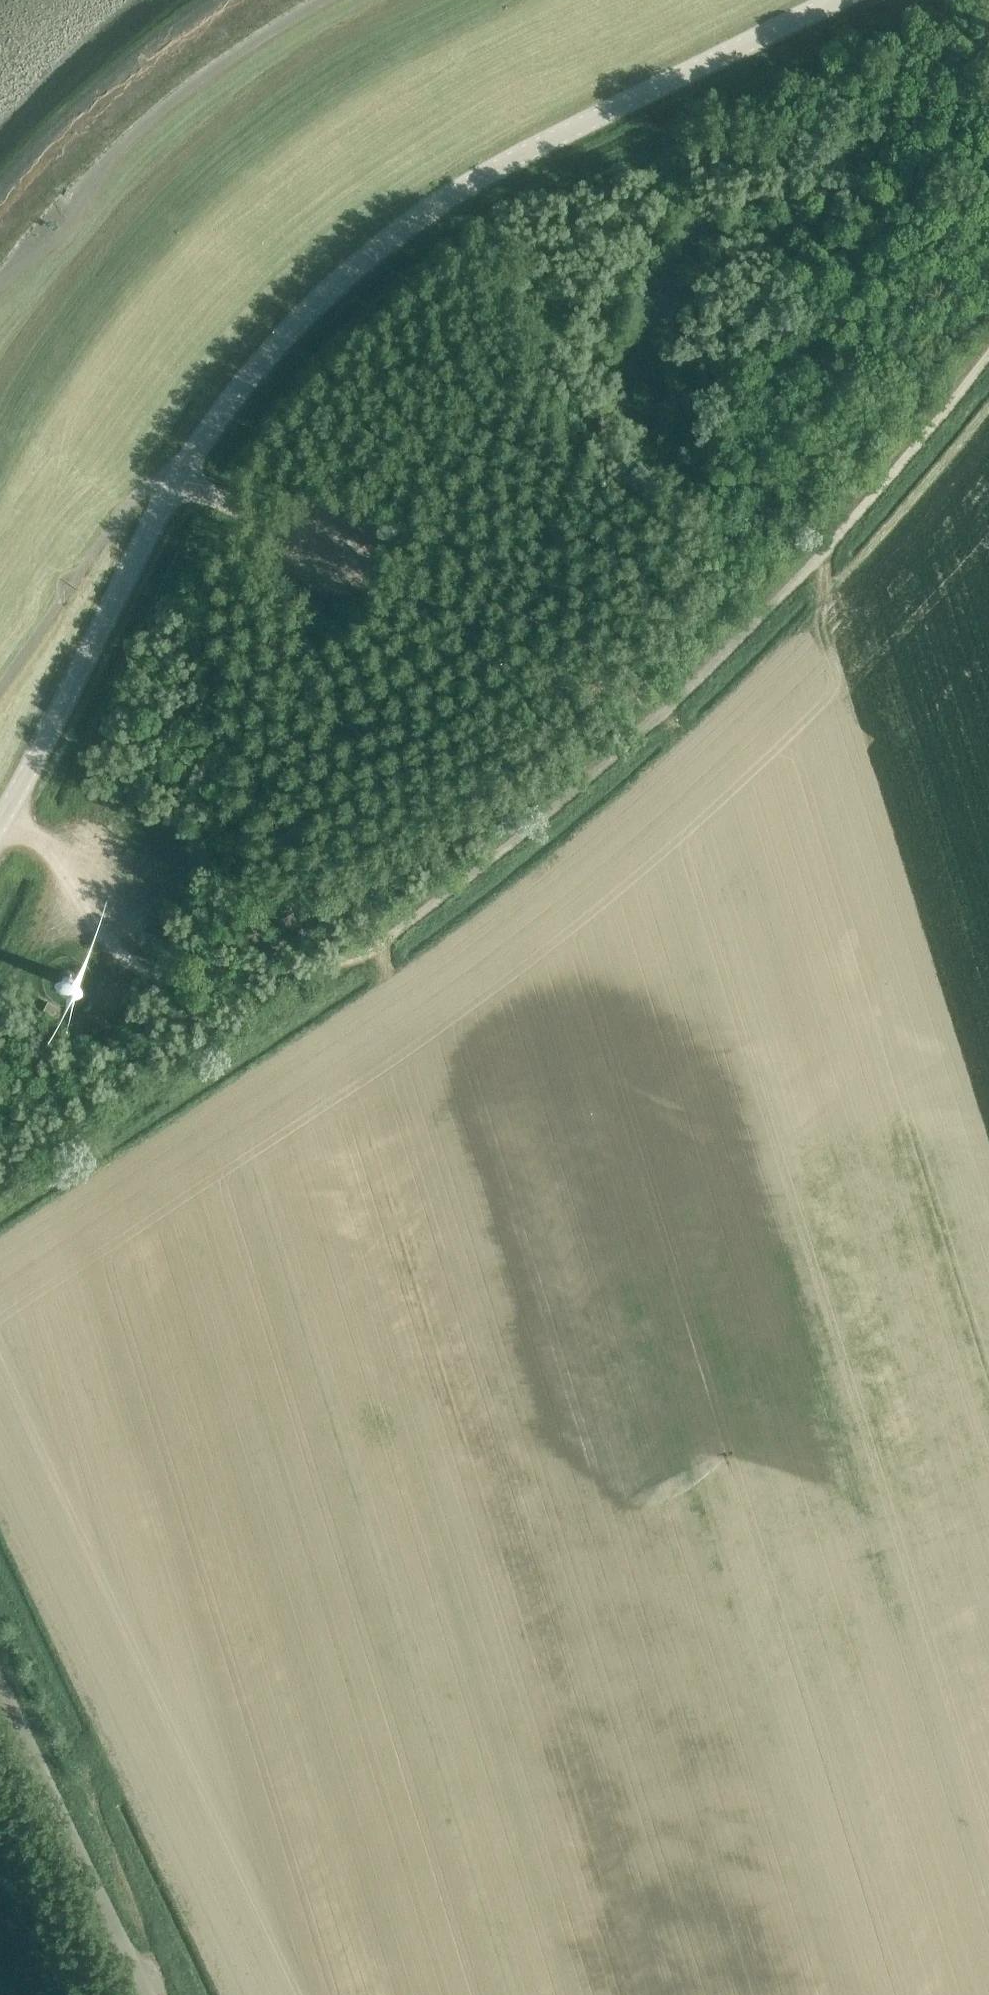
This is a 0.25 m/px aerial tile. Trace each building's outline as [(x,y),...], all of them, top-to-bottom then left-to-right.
[(43,1017),(62,1025),(66,1016),(47,1008),(43,1017)]
